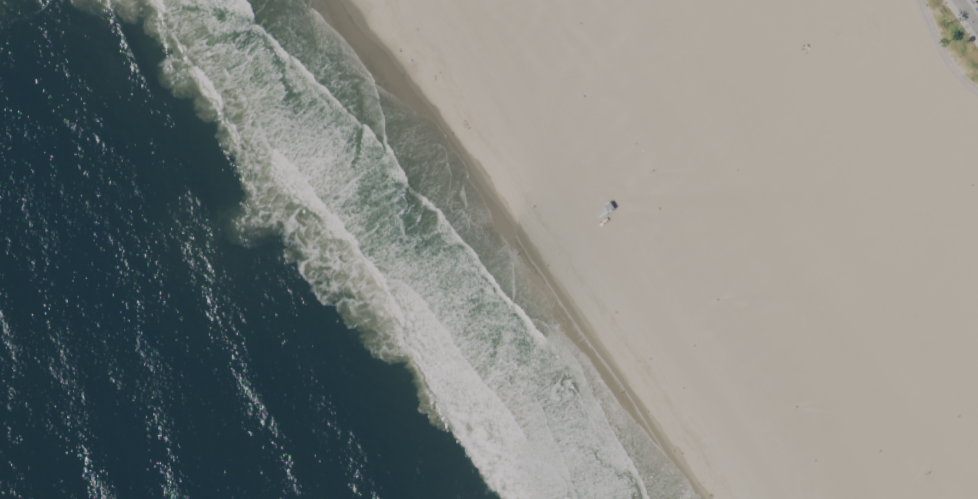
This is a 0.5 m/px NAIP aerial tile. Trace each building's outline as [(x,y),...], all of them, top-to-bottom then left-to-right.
[(597,208),(602,214),(596,219),(592,213),(597,208)]
